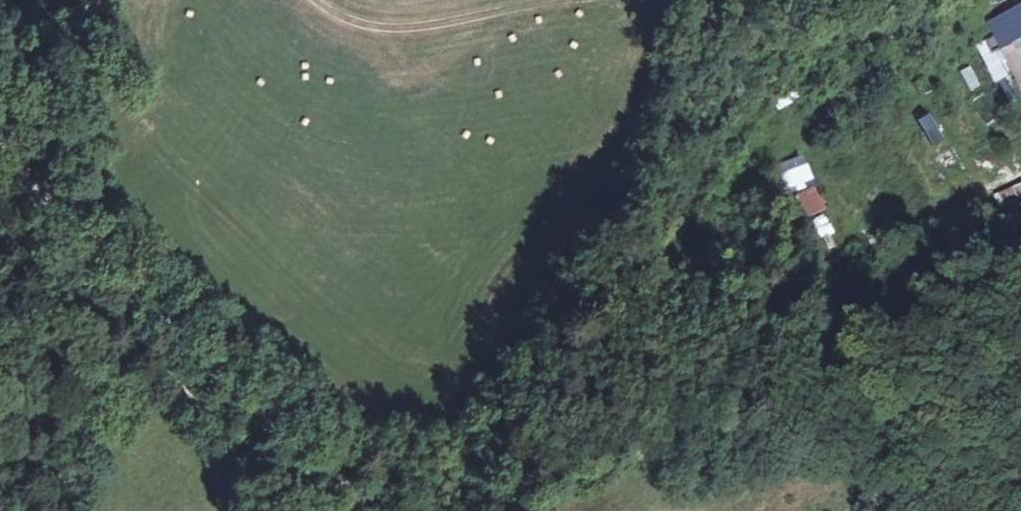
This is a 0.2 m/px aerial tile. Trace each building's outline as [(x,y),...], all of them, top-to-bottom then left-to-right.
[(1000,32),(1020,21),(1020,12),(997,26),(1000,32)] [(999,33),(1009,50),(1020,42),(1020,21),(1000,32),(999,33)] [(1009,50),(1020,71),(1020,42),(1009,50)] [(775,94),(777,111),(798,108),(796,91),(775,94)] [(928,111),(916,117),(928,143),(941,137),(928,111)] [(808,217),(825,206),(811,184),(794,195),(808,217)]
